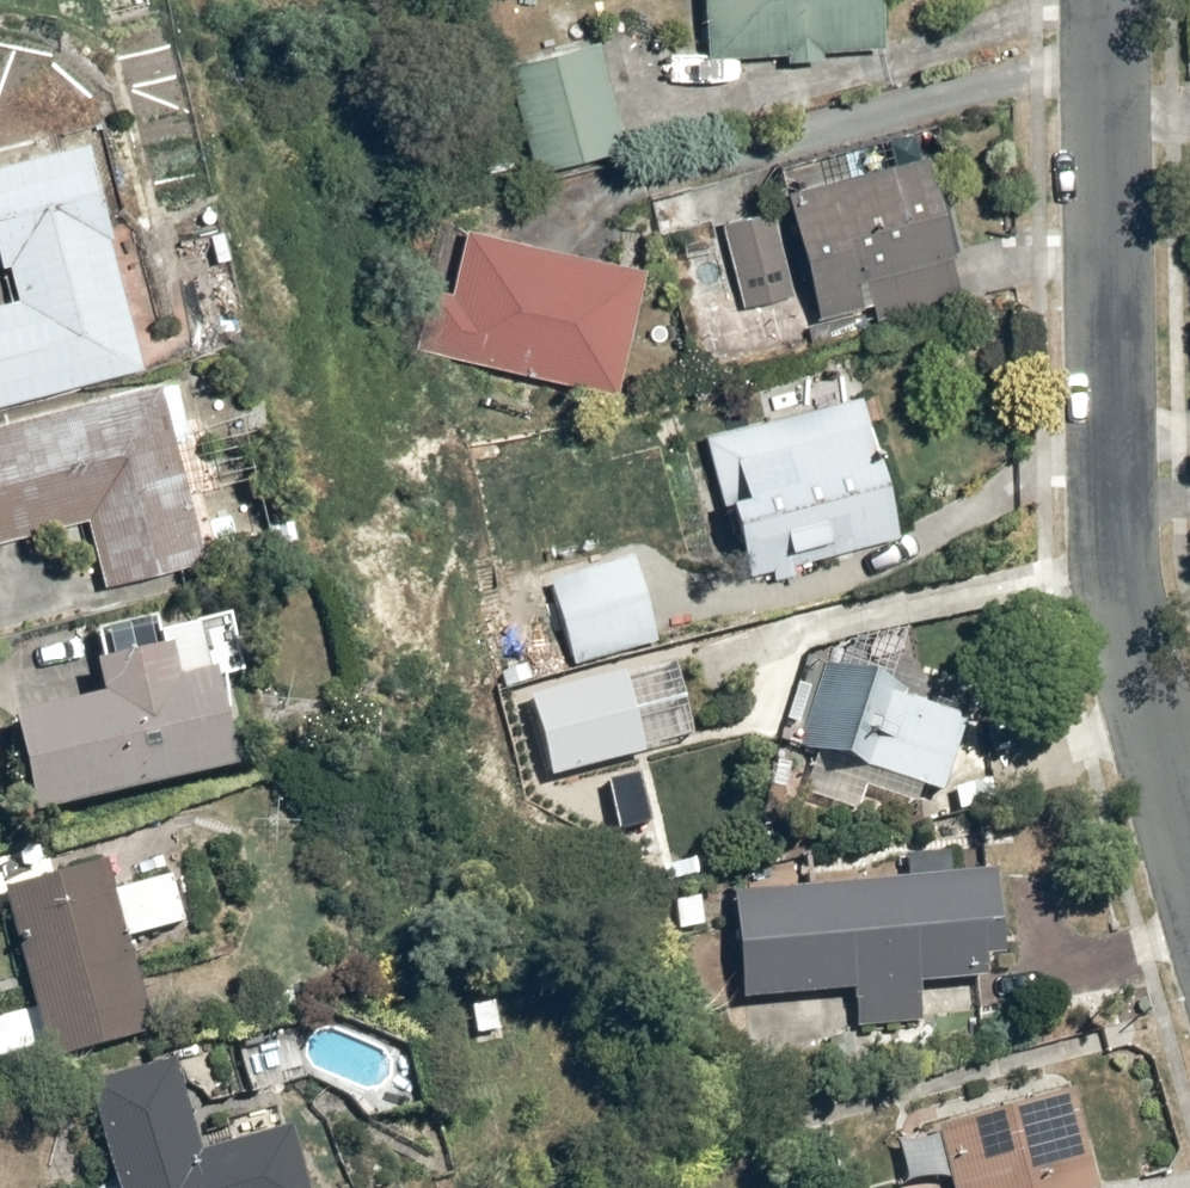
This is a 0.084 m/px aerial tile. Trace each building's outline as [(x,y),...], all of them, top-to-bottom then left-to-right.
[(711,61),(893,56),(891,0),(710,0),(711,61)] [(611,41),(515,65),(543,177),(639,153),(611,41)] [(0,160),(0,237),(8,235),(24,291),(0,298),(0,402),(165,357),(102,131),(0,160)] [(941,162),(793,191),(796,208),(728,222),(745,303),(810,290),(817,327),(968,295),(941,162)] [(654,269),(473,228),(445,353),(625,394),(654,269)] [(169,376),(0,418),(0,539),(97,515),(114,580),(214,555),(194,476),(232,467),(220,420),(205,424),(190,365),(168,371),(169,376)] [(702,423),(723,513),(737,509),(753,582),(909,546),(872,385),(702,423)] [(642,553),(548,578),(569,659),(664,635),(642,553)] [(168,611),(171,637),(104,646),(113,684),(24,704),(46,802),(246,756),(234,663),(223,665),(215,605),(168,611)] [(629,668),(531,694),(552,776),(651,750),(629,668)] [(983,714),(882,676),(849,766),(950,803),(983,714)] [(185,864),(119,882),(111,855),(11,882),(58,1054),(158,1027),(133,935),(200,917),(185,864)] [(1016,878),(736,886),(739,993),(855,989),(856,1024),(925,1022),(924,986),(1019,983),(1016,878)] [(99,1074),(130,1187),(324,1187),(305,1117),(212,1142),(187,1050),(99,1074)] [(902,1130),(914,1180),(953,1170),(958,1187),(961,1187),(968,1186),(968,1187),(1105,1187),(1079,1085),(902,1130)]
